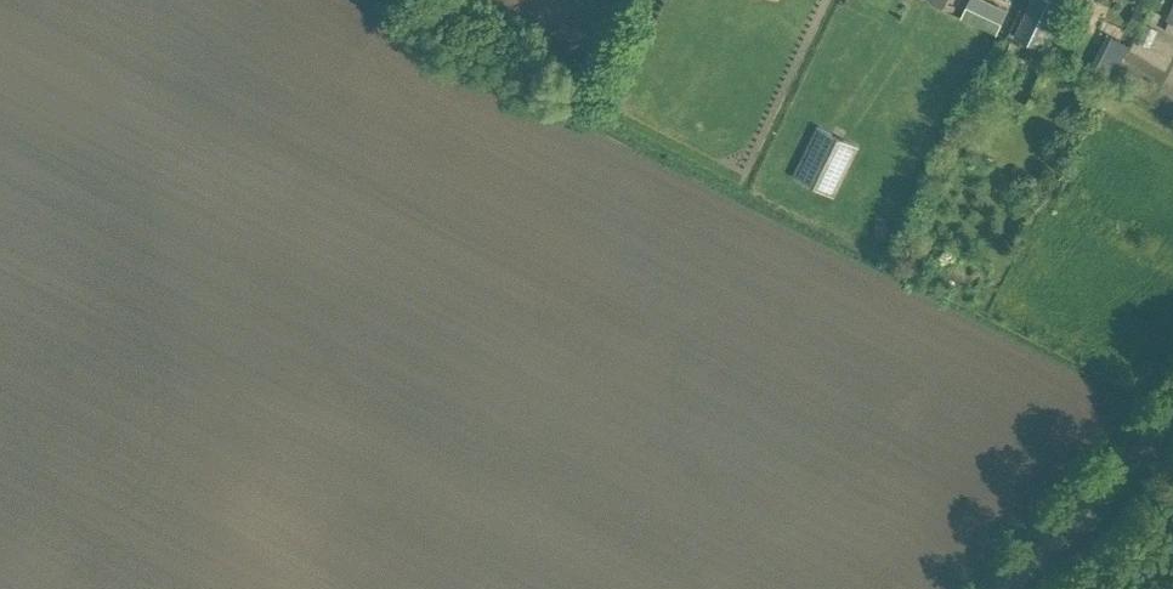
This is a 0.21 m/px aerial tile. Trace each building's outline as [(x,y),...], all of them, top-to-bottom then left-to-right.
[(1015,34),(1046,48),(1055,29),(1051,28),(1062,5),(1051,0),(1031,0),(1015,34)] [(961,16),(996,33),(1002,22),(1007,10),(994,4),(988,16),(966,5),(961,16)] [(1139,27),(1145,15),(1134,10),(1128,22),(1139,27)] [(579,44),(585,32),(563,21),(557,33),(579,44)] [(1146,25),(1138,41),(1149,46),(1157,30),(1146,25)] [(1116,32),(1102,62),(1121,71),(1134,41),(1116,32)] [(817,129),(792,179),(835,201),(860,151),(817,129)] [(885,237),(885,223),(876,223),(876,237),(885,237)]
